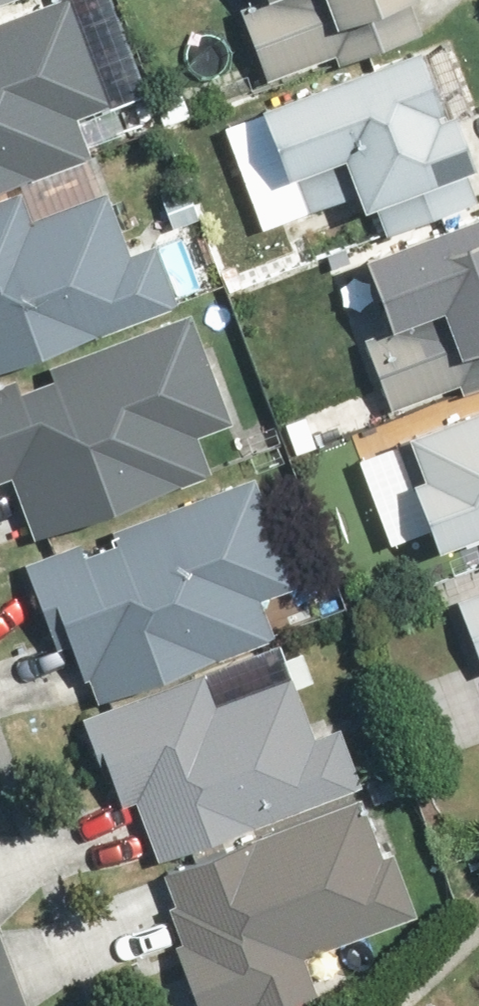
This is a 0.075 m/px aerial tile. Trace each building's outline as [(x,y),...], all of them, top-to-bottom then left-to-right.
[(95,148),(81,113),(112,102),(73,0),(43,0),(0,16),(0,185),(95,148)] [(269,65),(355,32),(358,39),(436,10),(433,0),(245,0),(269,65)] [(260,108),(287,180),(355,155),(383,229),(471,196),(461,170),(478,163),(478,146),(464,106),(453,110),(429,46),(260,108)] [(179,300),(159,243),(133,252),(111,187),(29,215),(20,188),(0,195),(0,362),(179,300)] [(387,411),(463,383),(466,393),(478,388),(478,214),(366,256),(392,323),(358,335),(387,411)] [(58,377),(15,391),(10,376),(0,379),(0,478),(15,473),(37,534),(216,471),(200,425),(228,416),(192,312),(53,361),(58,377)] [(419,430),(434,469),(413,478),(441,548),(478,533),(478,407),(419,430)] [(263,597),(295,585),(255,476),(28,558),(47,609),(63,603),(97,696),(276,632),(263,597)] [(457,593),(478,655),(478,585),(457,593)] [(209,667),(86,712),(101,754),(107,752),(126,803),(138,799),(158,853),(359,779),(338,722),(318,729),(298,675),(222,703),(209,667)] [(422,914),(399,844),(392,847),(374,795),(159,867),(206,1005),(258,1005),(317,986),(306,953),(422,914)]
